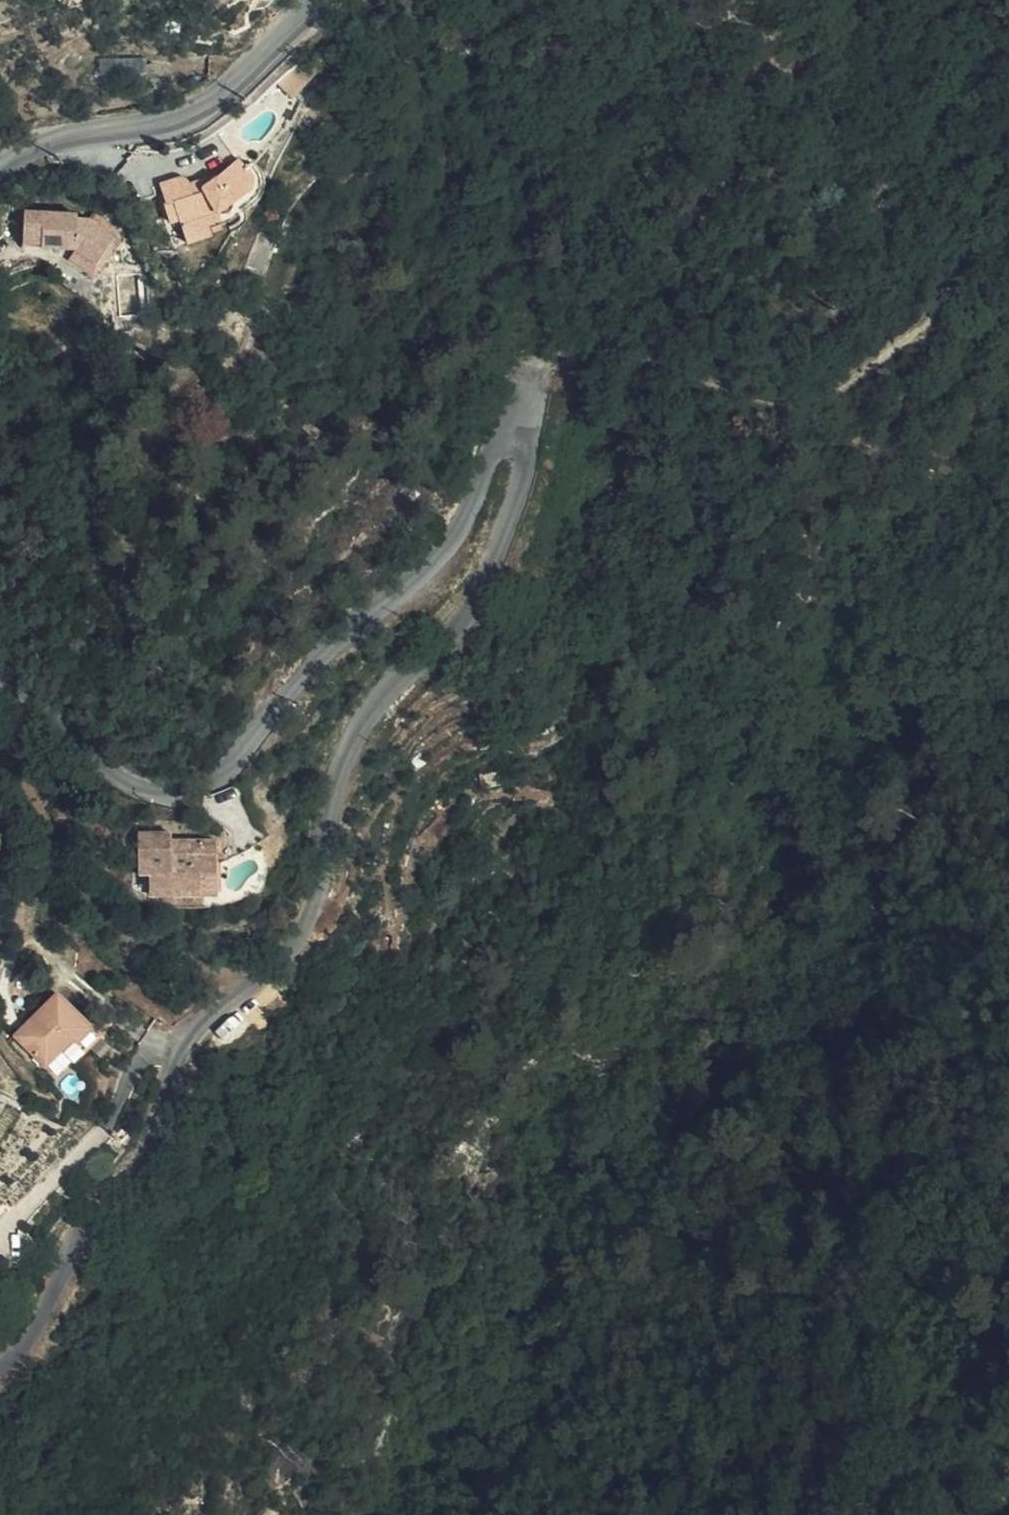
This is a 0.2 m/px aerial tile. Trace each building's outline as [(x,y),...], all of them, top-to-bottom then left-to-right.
[(263,168),(253,153),(237,165),(232,168),(203,176),(200,171),(194,170),(175,176),(180,196),(176,196),(181,216),(194,213),(201,236),(224,229),(227,222),(240,218),(248,215),(254,208),(258,199),(257,189),(265,183),(267,176),(263,168)] [(32,208),(31,235),(50,236),(50,245),(83,246),(87,249),(105,264),(119,247),(126,240),(99,216),(87,216),(78,216),(78,210),(32,208)] [(50,236),(31,235),(31,244),(50,245),(50,236)] [(105,264),(87,249),(79,260),(102,279),(126,252),(119,247),(105,264)] [(228,891),(227,836),(182,837),(181,829),(149,830),(150,870),(160,870),(160,892),(228,891)] [(61,990),(60,990),(18,1035),(64,1076),(106,1031),(61,990)]
